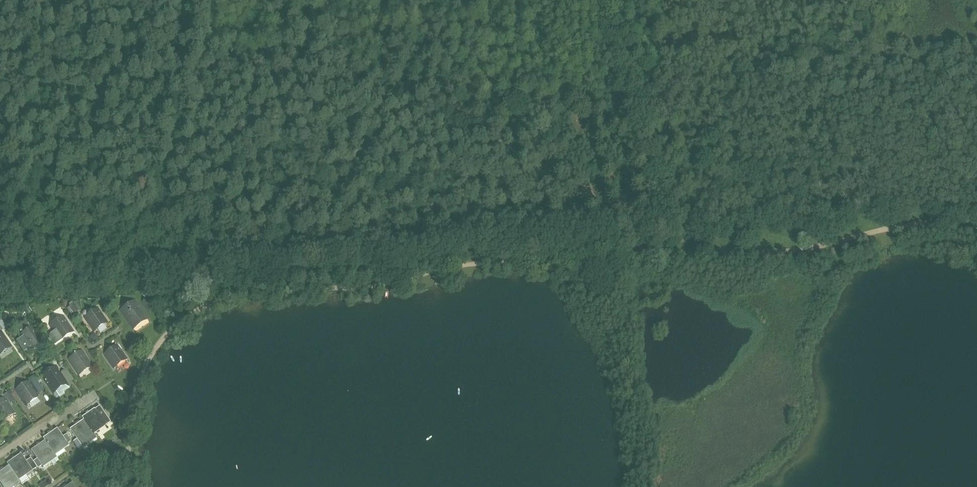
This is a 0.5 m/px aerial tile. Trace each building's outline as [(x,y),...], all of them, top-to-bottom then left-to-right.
[(150,319),(136,299),(135,300),(135,301),(122,310),(134,329),(150,319)] [(69,305),(75,314),(83,309),(77,300),(69,305)] [(100,307),(85,317),(95,331),(110,321),(100,307)] [(64,315),(51,324),(62,340),(75,331),(64,315)] [(34,325),(31,327),(28,322),(21,327),(25,331),(21,334),(23,337),(30,347),(32,350),(46,341),(35,325),(34,325)] [(0,334),(0,356),(14,347),(3,332),(0,334)] [(30,347),(23,337),(18,341),(25,350),(30,347)] [(119,344),(104,354),(114,369),(129,358),(119,344)] [(82,350),(69,359),(80,375),(94,366),(93,364),(82,350)] [(56,367),(44,375),(43,374),(55,392),(68,383),(56,366),(56,367)] [(30,380),(16,389),(27,405),(41,396),(30,380)] [(5,398),(0,402),(0,419),(3,423),(16,414),(5,398)] [(97,408),(84,418),(86,421),(96,434),(108,426),(107,423),(97,408)] [(96,434),(86,421),(73,430),(85,448),(99,439),(96,434)] [(58,429),(45,438),(47,441),(56,455),(70,446),(58,429)] [(47,441),(33,450),(45,467),(58,458),(56,455),(47,441)] [(23,454),(9,463),(11,466),(20,480),(34,471),(23,454)] [(0,474),(0,481),(4,486),(16,486),(22,483),(20,480),(11,466),(0,474)]
